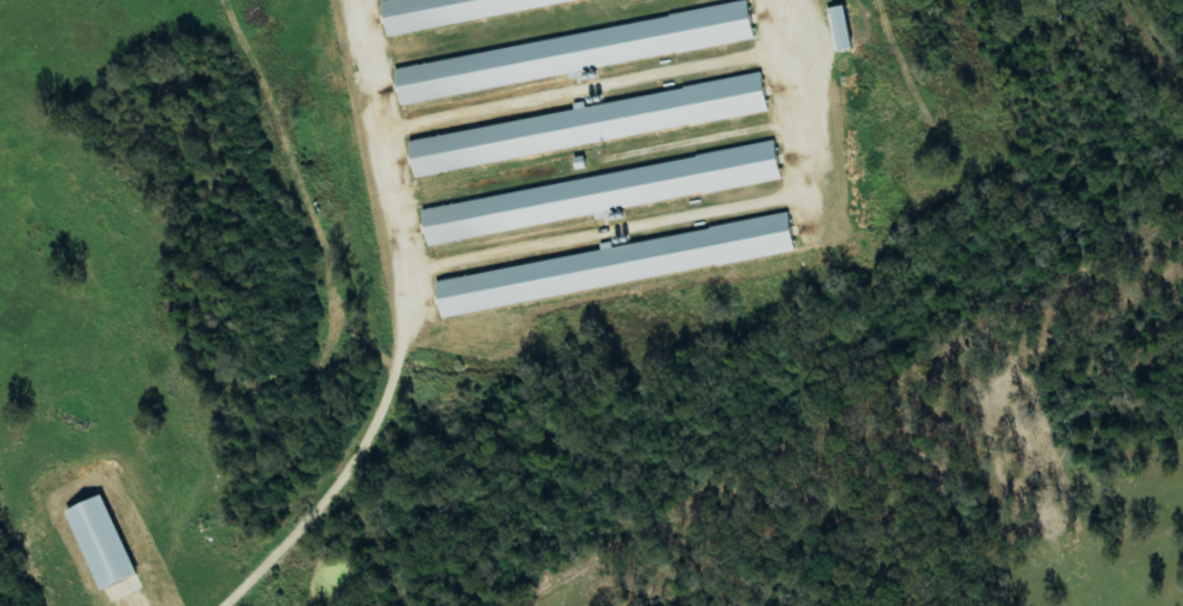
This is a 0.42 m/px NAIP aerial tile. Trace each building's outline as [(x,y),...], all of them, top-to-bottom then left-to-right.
[(389,30),(590,0),(385,0),(389,30)] [(757,44),(751,7),(397,63),(402,100),(757,44)] [(835,52),(855,50),(850,7),(831,9),(835,52)] [(586,105),(586,102),(574,104),(576,113),(411,140),(416,174),(771,116),(765,75),(586,105)] [(424,206),(430,244),(784,182),(778,145),(424,206)] [(603,254),(438,280),(444,314),(798,257),(792,216),(613,244),(613,243),(601,245),(603,254)] [(103,591),(140,575),(105,495),(68,511),(103,591)]
